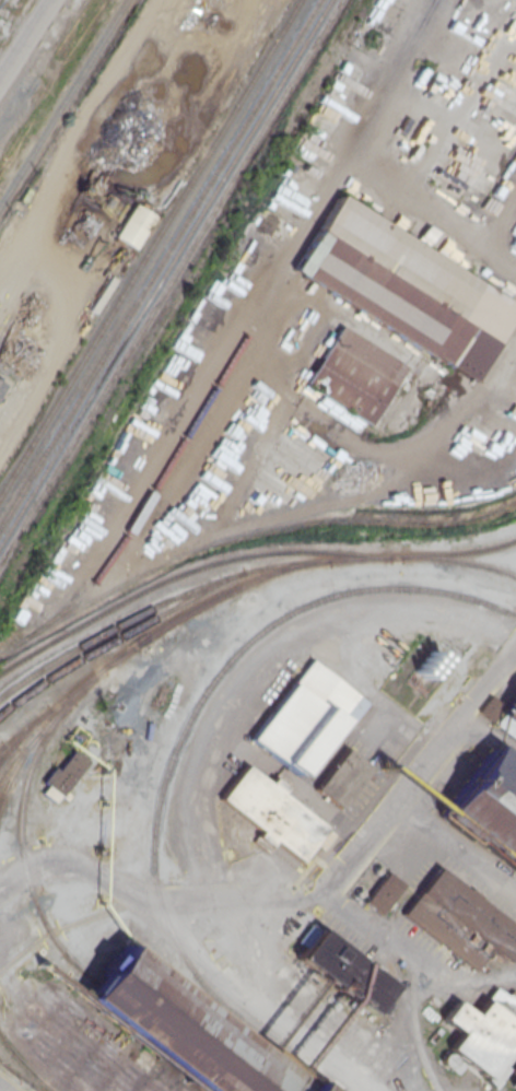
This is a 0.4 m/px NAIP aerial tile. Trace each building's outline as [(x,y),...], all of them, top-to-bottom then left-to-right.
[(308,119),(332,133),(347,105),(323,92),(308,119)] [(508,294),(515,299),(515,420),(492,404),(496,396),(293,269),(341,192),(506,298),(508,294)] [(156,216),(135,203),(114,236),(135,249),(156,216)] [(340,325),(406,365),(370,425),(305,383),(340,325)] [(247,739),(292,775),(341,713),(351,722),(365,704),(309,659),(247,739)] [(490,748),(515,768),(515,869),(442,810),(490,748)] [(342,750),(368,770),(338,809),(312,789),(342,750)] [(266,784),(270,779),(283,789),(279,794),(322,828),(296,861),(272,842),(267,849),(251,838),(258,831),(216,799),(243,765),(266,784)] [(474,970),(489,949),(506,962),(515,949),(515,928),(436,867),(400,915),(474,970)] [(363,902),(380,915),(403,885),(386,872),(363,902)] [(292,962),(313,934),(388,987),(367,1016),(292,962)] [(94,981),(78,1000),(193,1090),(301,1090),(119,949),(94,981)] [(495,1084),(515,1050),(515,993),(510,989),(506,996),(492,987),(474,1015),(452,1000),(439,1020),(457,1031),(444,1051),(495,1084)]
